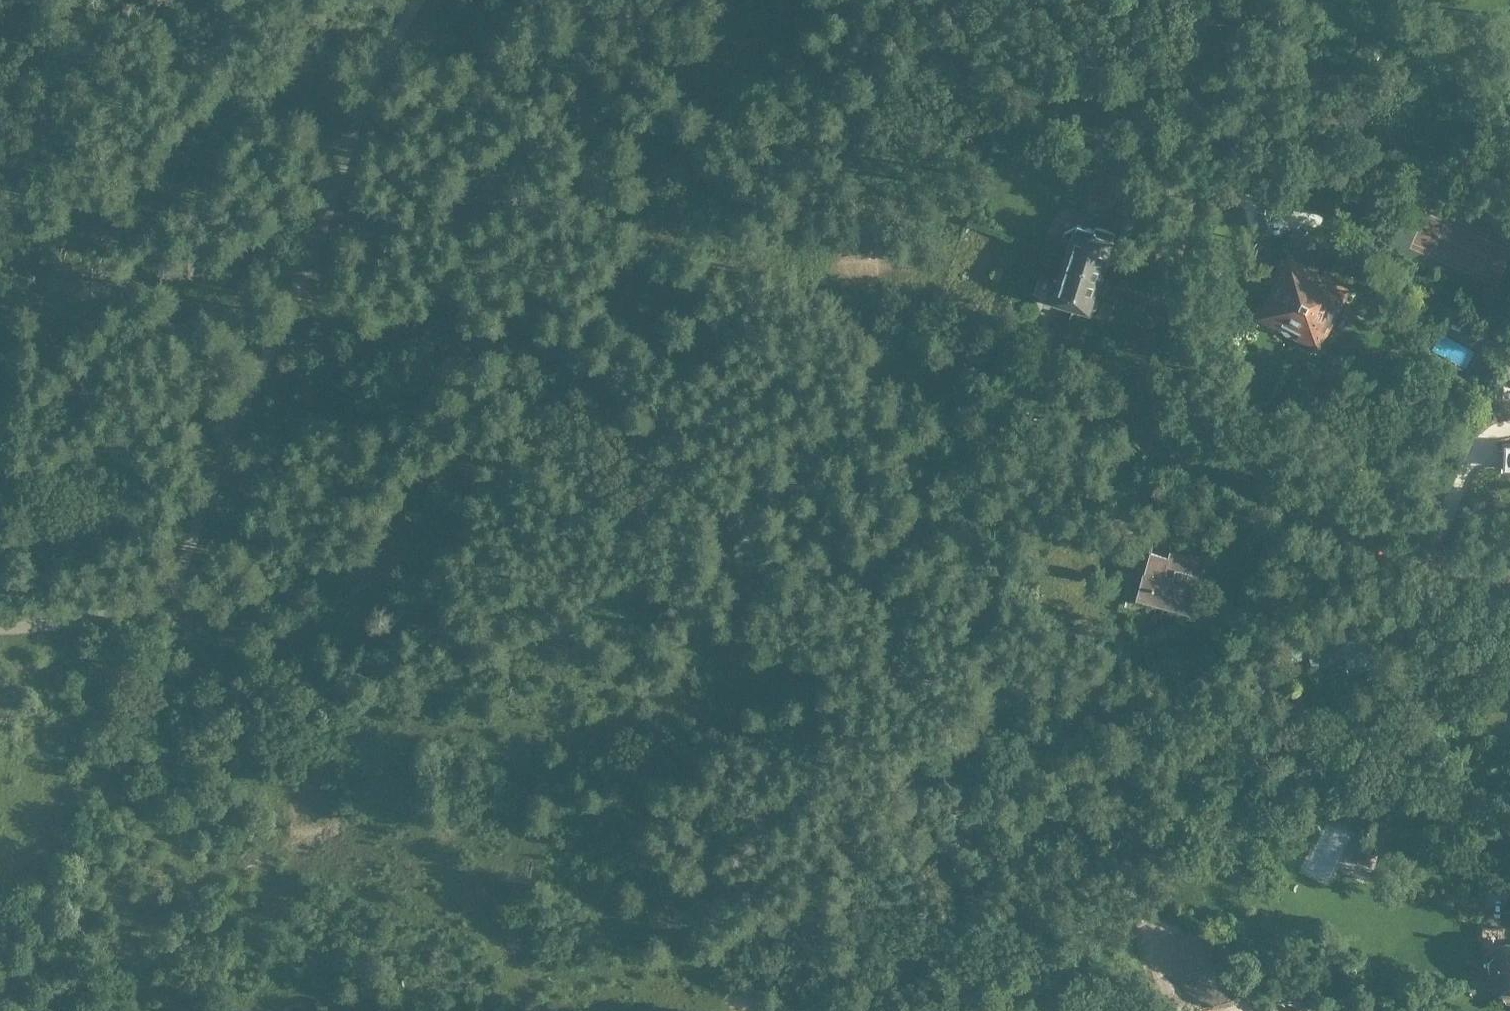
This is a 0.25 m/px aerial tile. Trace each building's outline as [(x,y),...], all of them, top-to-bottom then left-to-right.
[(1066,253),(1104,267),(1115,231),(1108,228),(1112,219),(1096,214),(1092,227),(1078,222),(1077,227),(1075,226),(1066,253)] [(1259,316),(1319,348),(1350,288),(1312,269),(1324,246),(1303,235),(1291,257),(1290,257),(1259,316)] [(1104,267),(1066,253),(1058,278),(1055,277),(1054,280),(1039,275),(1033,293),(1092,312),(1093,308),(1096,307),(1098,300),(1096,296),(1097,294),(1101,295),(1107,273),(1103,272),(1104,267)] [(1138,597),(1192,611),(1206,559),(1205,559),(1204,563),(1152,549),(1153,544),(1152,544),(1152,545),(1133,540),(1127,564),(1145,569),(1138,597)] [(1358,858),(1372,864),(1386,832),(1372,826),(1358,858)] [(1503,991),(1503,998),(1507,1002),(1509,1002),(1509,943),(1504,943),(1505,927),(1483,926),(1482,949),(1488,949),(1488,952),(1492,958),(1490,960),(1490,971),(1489,990),(1503,991)]
